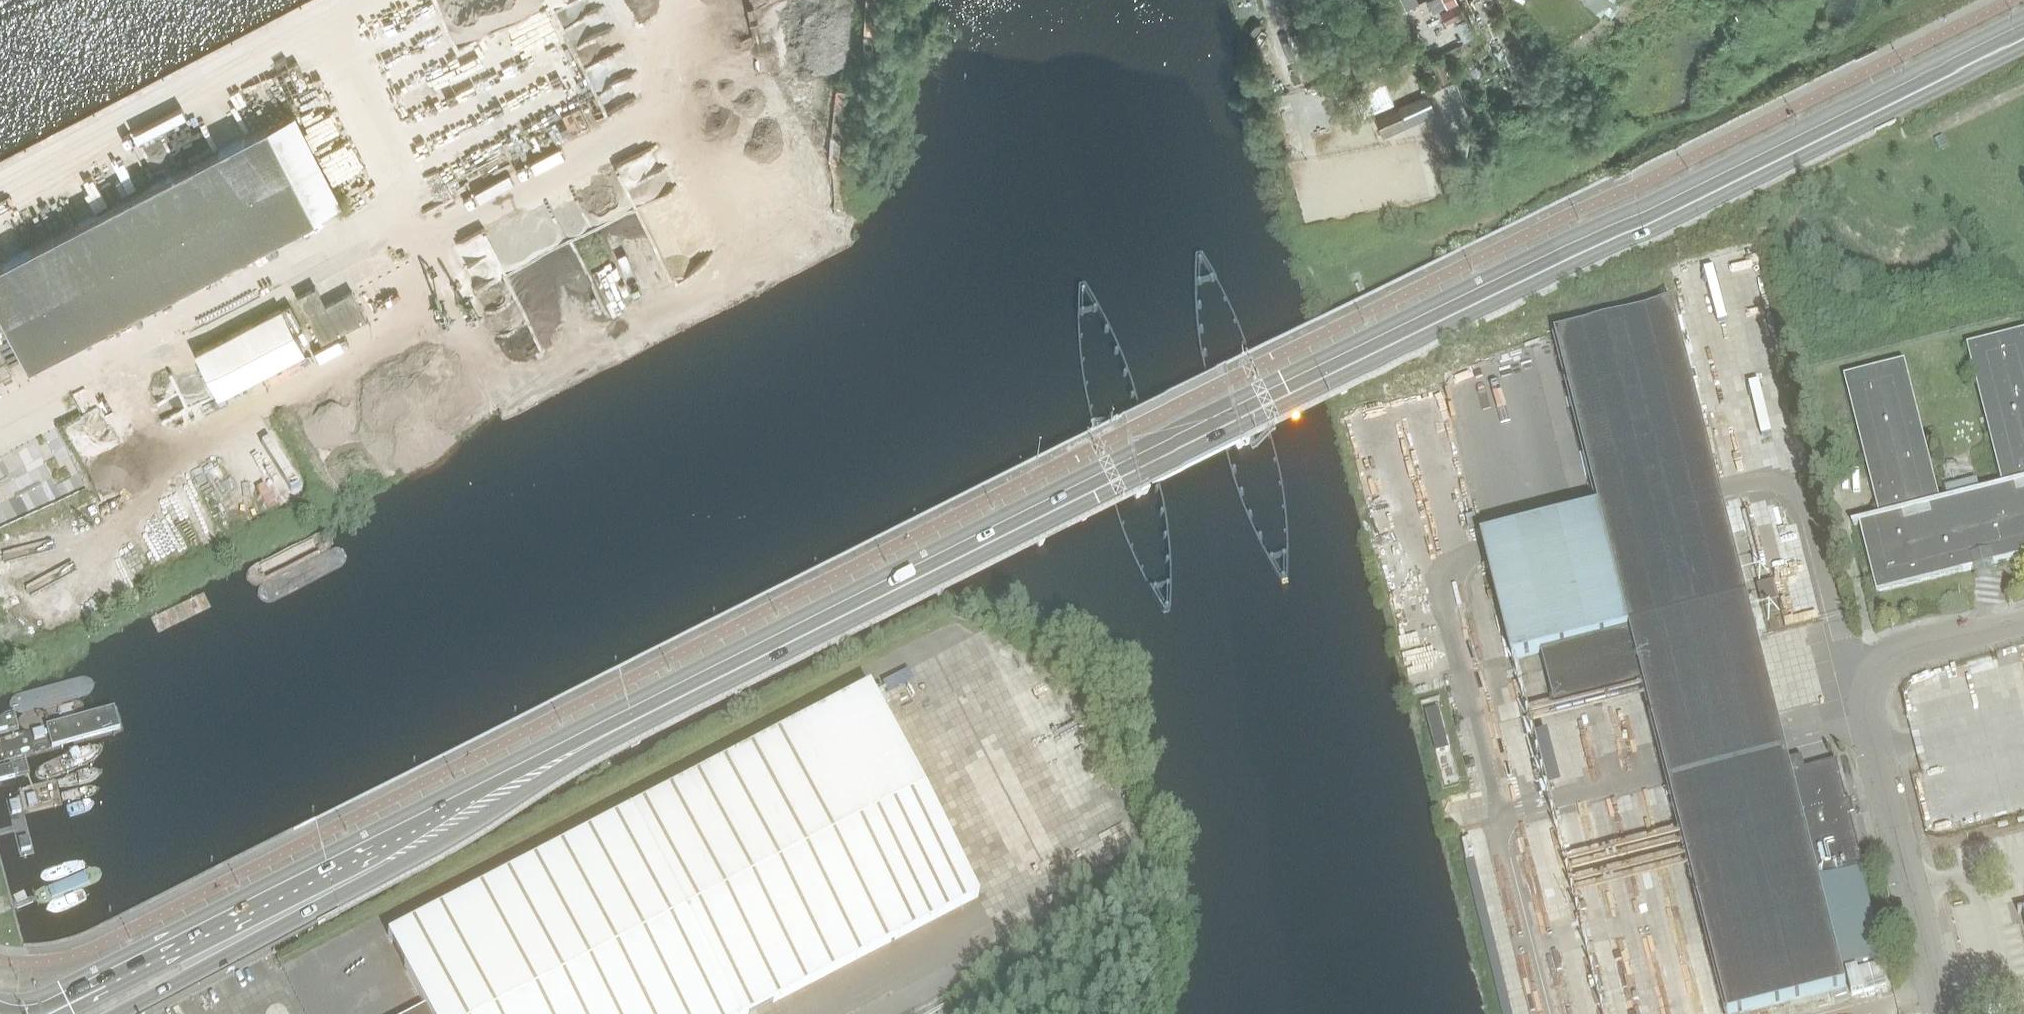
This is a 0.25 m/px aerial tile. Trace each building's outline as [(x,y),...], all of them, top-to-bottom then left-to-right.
[(1370,0),(1342,0),(1350,17),(1373,6),(1370,0)] [(1418,2),(1417,0),(1389,0),(1395,13),(1418,2)] [(1585,4),(1601,16),(1605,12),(1612,17),(1622,3),(1618,0),(1583,0),(1585,4)] [(1445,24),(1464,14),(1458,3),(1439,13),(1445,24)] [(1454,25),(1463,42),(1473,37),(1464,19),(1454,25)] [(1413,25),(1403,30),(1408,39),(1417,34),(1413,25)] [(1347,84),(1354,99),(1385,85),(1378,70),(1347,84)] [(1383,136),(1418,120),(1411,104),(1375,120),(1383,136)] [(0,264),(0,312),(27,364),(313,216),(266,126),(0,264)] [(317,286),(295,298),(320,346),(369,321),(354,293),(327,307),(317,286)] [(1481,538),(1511,659),(1540,652),(1555,708),(1643,686),(1727,1013),(1741,1013),(1845,988),(1841,969),(1883,958),(1860,869),(1863,868),(1836,761),(1804,770),(1801,758),(1788,761),(1749,609),(1743,585),(1706,437),(1682,344),(1672,304),(1554,334),(1560,356),(1598,508),(1481,538)] [(283,310),(197,353),(219,396),(305,353),(283,310)] [(1879,517),(1853,524),(1854,526),(1859,525),(1876,593),(1962,572),(1981,567),(2014,558),(2023,556),(2023,331),(1966,346),(2002,486),(1980,492),(1940,502),(1910,385),(1904,361),(1843,377),(1879,517)] [(0,351),(0,378),(1,378),(4,383),(12,378),(9,373),(11,372),(0,351)] [(978,896),(869,686),(388,936),(424,1007),(410,1013),(751,1013),(978,896)] [(1427,717),(1439,763),(1450,761),(1438,714),(1427,717)] [(11,766),(0,769),(0,781),(14,778),(11,766)] [(1913,786),(1914,786),(1924,784),(1921,772),(1911,774),(1913,786)] [(1595,953),(1612,1013),(1628,1013),(1610,948),(1595,953)]
